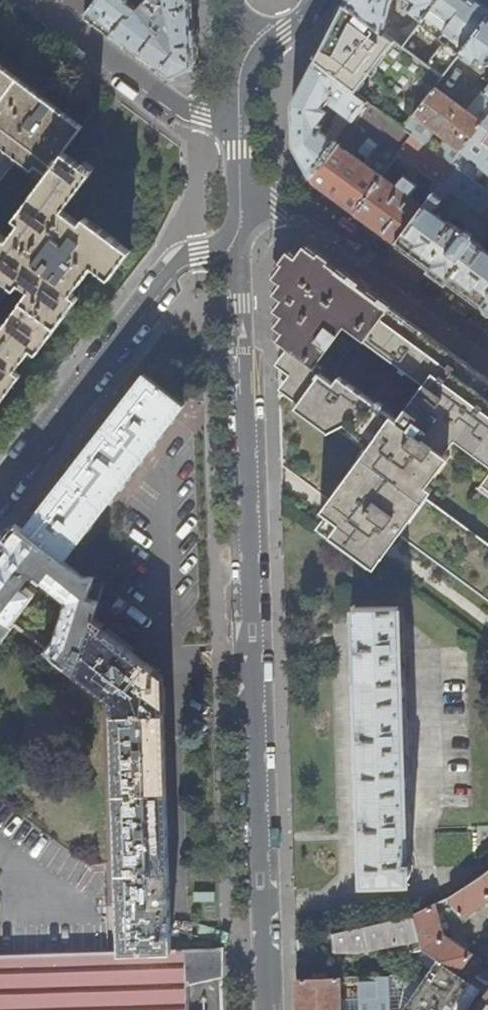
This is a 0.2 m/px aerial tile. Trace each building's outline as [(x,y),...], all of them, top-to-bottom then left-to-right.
[(87,14),(97,0),(69,0),(87,14)] [(140,9),(130,2),(130,0),(97,0),(87,14),(171,77),(193,65),(192,27),(191,0),(146,0),(140,9)] [(344,3),(402,45),(419,23),(437,0),(406,0),(403,5),(415,14),(408,23),(399,28),(396,32),(386,25),(392,0),(346,0),(344,3)] [(426,63),(443,76),(460,53),(487,16),(487,9),(475,0),(437,0),(419,23),(444,41),(426,63)] [(426,63),(402,45),(344,3),(330,31),(316,59),(368,98),(406,126),(435,87),(443,76),(426,63)] [(460,53),(475,63),(476,60),(479,58),(487,63),(487,16),(460,53)] [(310,177),(368,98),(316,59),(302,86),(293,104),(294,144),(310,177)] [(0,332),(0,403),(20,375),(15,371),(30,350),(37,354),(73,305),(78,298),(72,293),(93,266),(110,278),(131,251),(85,216),(81,221),(64,208),(92,172),(83,165),(79,170),(61,157),(83,126),(77,122),(44,96),(0,63),(0,144),(33,169),(36,164),(48,173),(15,218),(21,223),(8,240),(0,234),(0,276),(17,289),(22,283),(31,290),(0,332)] [(406,126),(414,132),(427,142),(436,129),(447,138),(438,150),(455,163),(487,117),(487,85),(468,112),(435,87),(406,126)] [(398,154),(414,132),(406,126),(368,98),(310,177),(313,182),(330,194),(356,213),(382,176),(398,154)] [(455,163),(477,179),(484,169),(487,172),(487,117),(455,163)] [(438,150),(427,142),(414,132),(398,154),(413,166),(408,173),(414,178),(420,171),(439,185),(455,163),(438,150)] [(455,163),(439,185),(424,206),(397,243),(418,259),(450,283),(481,306),(487,296),(487,241),(484,247),(472,239),(471,234),(466,231),(461,231),(432,209),(440,199),(443,201),(449,192),(487,221),(487,188),(486,186),(477,179),(455,163)] [(397,187),(382,176),(356,213),(377,229),(397,243),(424,206),(408,195),(411,195),(417,185),(404,176),(397,185),(397,187)] [(289,327),(279,338),(316,365),(339,334),(360,349),(366,339),(390,306),(373,293),(332,264),(309,247),(289,274),(285,279),(290,283),(282,292),(291,299),(283,309),(292,316),(286,325),(289,327)] [(366,339),(404,368),(403,370),(409,375),(411,373),(425,384),(399,419),(340,375),(337,380),(316,365),(279,338),(281,425),(281,461),(335,500),(318,522),(374,563),(397,533),(406,540),(407,538),(487,597),(487,544),(434,505),(433,507),(418,496),(447,455),(439,449),(450,434),(487,462),(487,378),(478,370),(443,345),(406,318),(390,306),(366,339)] [(51,494),(23,530),(62,561),(185,405),(144,374),(123,400),(93,440),(51,494)] [(480,488),(487,494),(487,477),(480,488)] [(62,561),(23,530),(16,524),(0,545),(0,614),(13,623),(34,595),(23,586),(32,575),(65,600),(53,639),(45,649),(75,672),(93,616),(98,600),(89,598),(96,577),(82,577),(62,561)] [(364,868),(365,883),(409,882),(408,866),(414,866),(414,861),(408,861),(401,607),(357,608),(358,620),(358,650),(359,683),(361,733),(362,789),(363,828),(364,852),(364,868)] [(13,623),(0,614),(0,644),(15,625),(13,623)] [(93,616),(75,672),(111,701),(117,950),(168,948),(168,924),(165,789),(163,675),(100,629),(103,625),(93,616)] [(449,898),(462,918),(487,901),(487,870),(449,898)] [(415,915),(424,949),(426,950),(469,979),(481,961),(444,935),(442,929),(448,927),(446,922),(441,924),(435,905),(415,915)] [(415,952),(424,949),(415,915),(333,932),(337,949),(358,952),(412,941),(415,952)] [(168,948),(117,950),(0,954),(0,1009),(188,1009),(188,1001),(187,985),(222,976),(221,947),(168,948)] [(389,975),(391,1009),(454,1009),(473,982),(469,979),(426,950),(409,975),(389,975)] [(389,975),(360,976),(361,1005),(346,1006),(346,1008),(341,1008),(340,977),(297,977),(298,1000),(299,1009),(391,1009),(389,975)]
